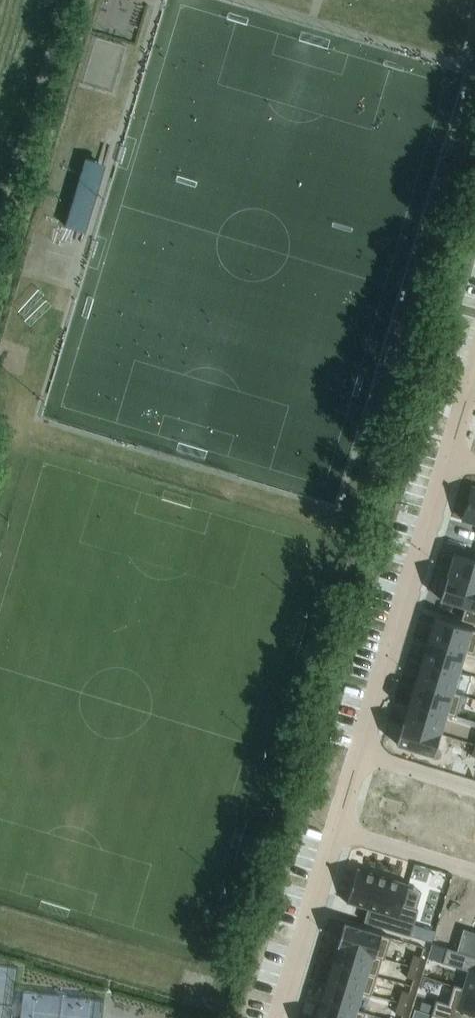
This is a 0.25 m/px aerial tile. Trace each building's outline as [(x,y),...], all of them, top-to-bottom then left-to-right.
[(463,518),(474,522),(474,487),(473,487),(468,501),(468,500),(467,505),(463,518)] [(447,576),(474,584),(474,559),(454,553),(447,576)] [(440,599),(465,606),(461,619),(474,624),(474,584),(447,576),(440,599)] [(428,639),(465,650),(465,651),(474,654),(474,652),(474,630),(434,617),(428,639)] [(428,639),(422,660),(459,671),(465,651),(465,650),(428,639)] [(422,660),(415,680),(453,692),(453,691),(459,671),(422,660)] [(415,680),(409,701),(447,712),(446,713),(456,716),(462,694),(453,691),(453,692),(415,680)] [(409,701),(403,722),(440,733),(446,713),(447,712),(409,701)] [(403,722),(396,743),(434,755),(440,733),(403,722)] [(357,866),(346,902),(347,903),(348,902),(367,908),(363,921),(410,935),(414,924),(419,910),(416,909),(422,891),(408,887),(409,883),(408,882),(408,883),(358,868),(358,867),(357,866)] [(344,922),(338,944),(382,957),(382,958),(384,959),(391,936),(344,922)] [(420,926),(417,937),(432,942),(436,931),(420,926)] [(457,950),(474,956),(474,932),(464,928),(457,950)] [(338,944),(332,962),(377,976),(382,958),(382,957),(338,944)] [(442,962),(468,969),(463,987),(463,988),(474,991),(474,956),(457,950),(447,947),(442,962)] [(413,954),(410,966),(418,968),(421,957),(413,954)] [(332,962),(327,981),(362,991),(362,992),(371,995),(377,976),(332,962)] [(410,966),(406,978),(414,980),(418,968),(410,966)] [(327,981),(321,999),(356,1010),(357,1009),(362,992),(362,991),(327,981)] [(432,1014),(445,1017),(473,1017),(474,1014),(474,991),(463,988),(463,987),(454,984),(448,1003),(436,999),(432,1014)] [(402,991),(399,1003),(407,1005),(410,994),(402,991)] [(316,1017),(317,1017),(364,1017),(366,1012),(357,1009),(356,1010),(321,999),(316,1017)] [(399,1003),(395,1014),(403,1017),(407,1005),(399,1003)]
